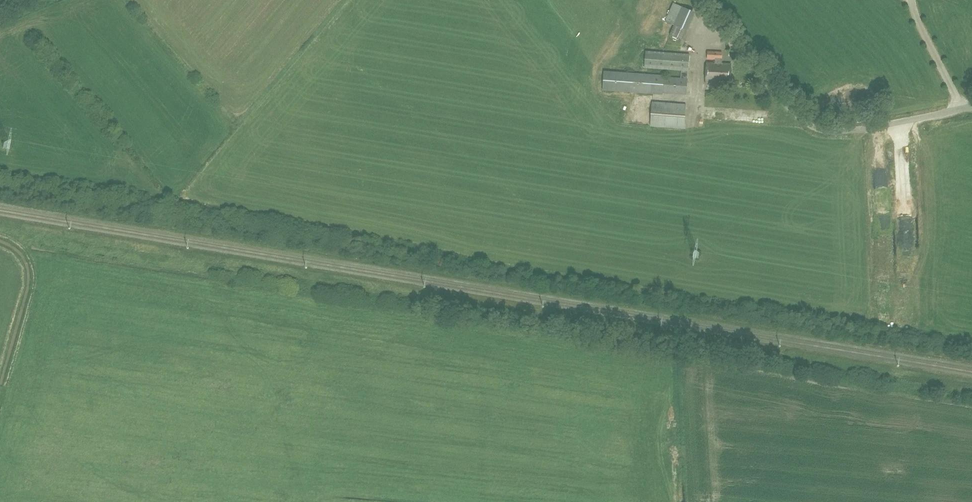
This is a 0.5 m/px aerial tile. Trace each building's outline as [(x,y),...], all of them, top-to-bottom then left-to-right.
[(684,8),(673,3),(665,22),(674,25),(670,34),(681,40),(686,30),(687,30),(695,12),(688,9),(689,7),(685,6),(684,8)] [(688,71),(689,55),(646,52),(645,68),(682,71),(681,78),(664,77),(664,76),(604,72),(603,91),(663,95),(663,93),(687,95),(688,79),(688,71)] [(722,64),(722,53),(708,52),(707,60),(715,60),(715,64),(707,63),(706,83),(729,85),(730,65),(722,64)] [(684,129),(686,105),(652,102),(650,126),(684,129)]
